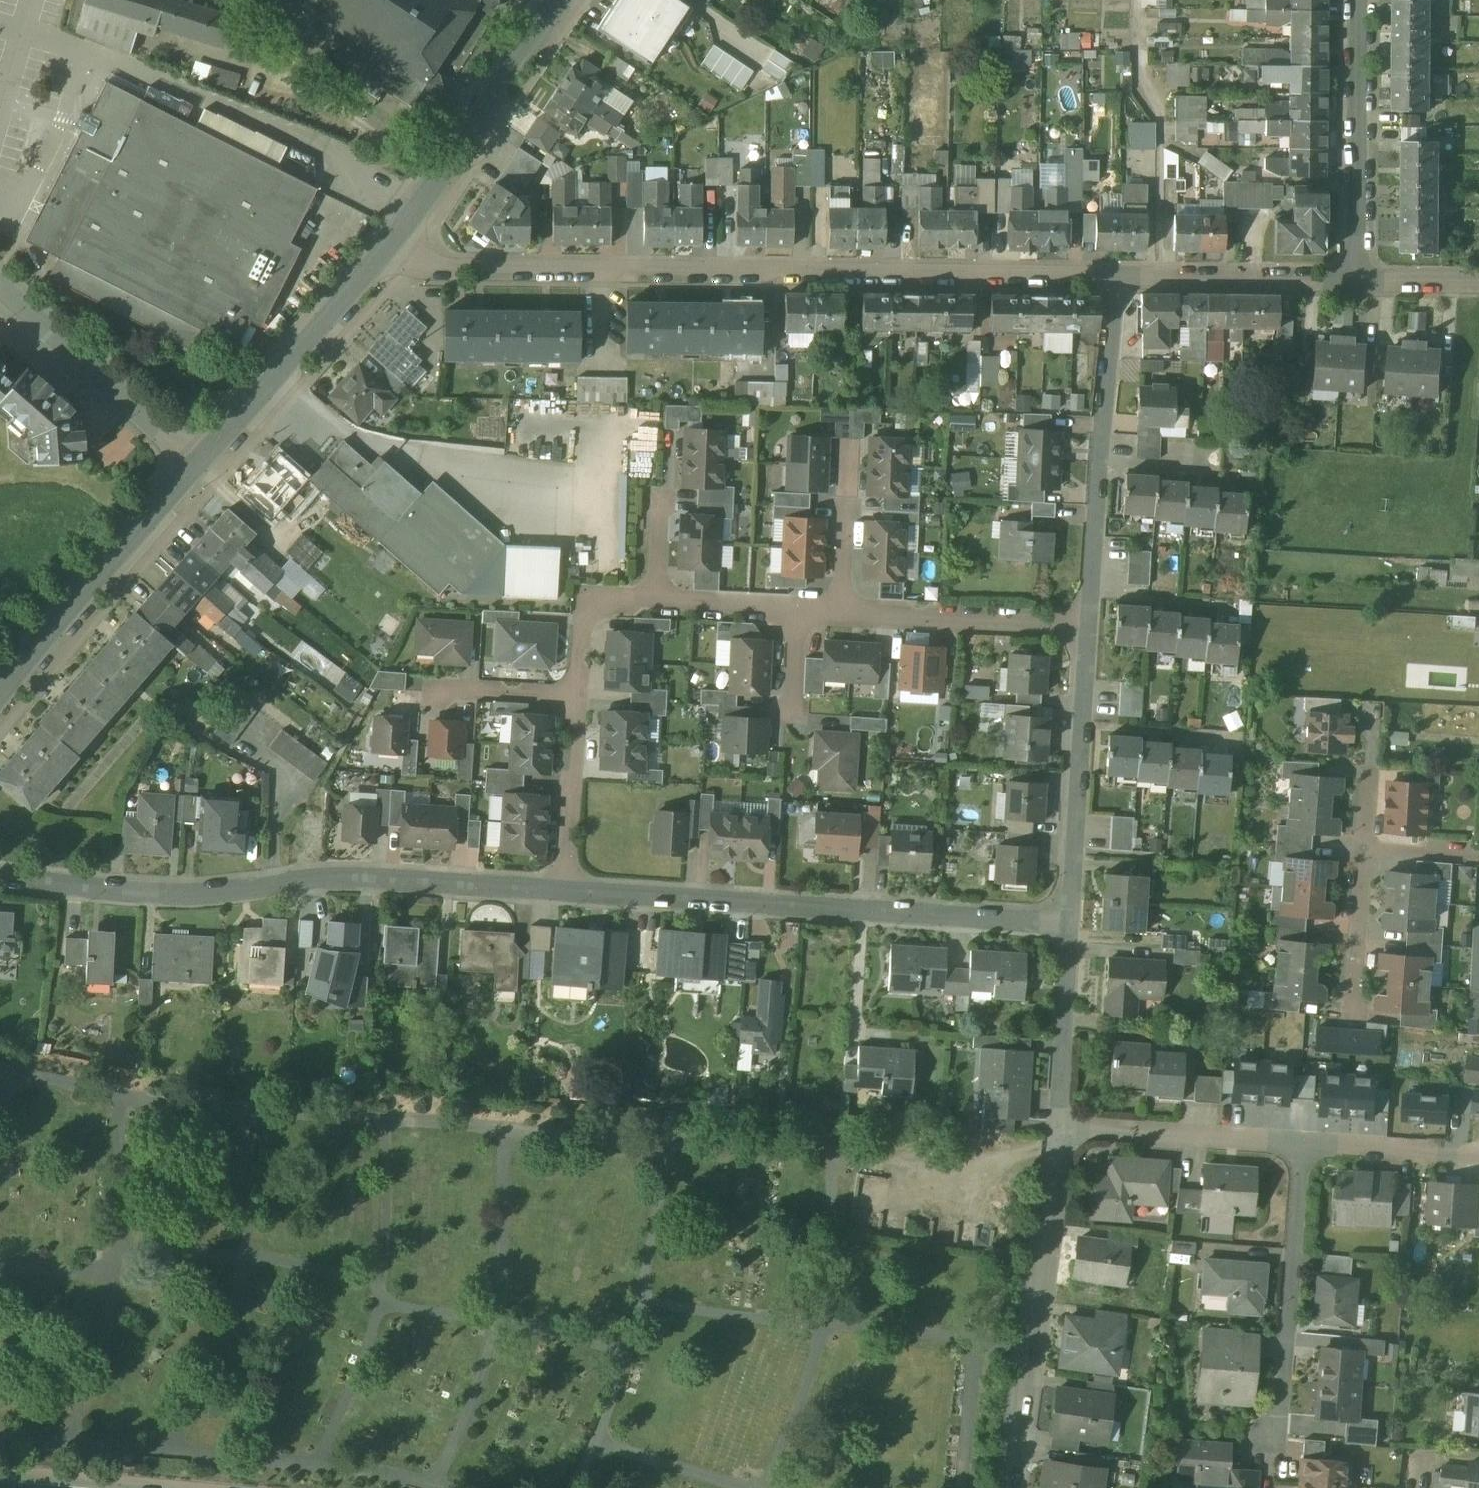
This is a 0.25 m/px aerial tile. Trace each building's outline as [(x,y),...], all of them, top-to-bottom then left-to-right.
[(182,0),(164,0),(161,10),(150,7),(146,20),(87,2),(76,31),(135,54),(138,47),(133,46),(138,30),(154,35),(158,24),(224,44),(232,15),(182,0)] [(84,1),(87,2),(146,20),(150,7),(161,10),(164,0),(84,0),(84,1)] [(270,13),(275,17),(353,68),(346,78),(377,99),(384,89),(386,90),(417,111),(424,110),(435,92),(435,91),(439,90),(438,83),(433,83),(429,81),(479,4),(478,3),(480,0),(278,0),(270,13)] [(615,1),(597,29),(609,37),(609,38),(650,65),(660,50),(663,52),(672,39),(692,9),(679,0),(616,0),(615,1)] [(1239,9),(1265,9),(1265,0),(1239,0),(1239,9)] [(1265,9),(1326,10),(1326,0),(1265,0),(1265,9)] [(1394,21),(1430,21),(1430,0),(1394,0),(1394,21)] [(1449,26),(1447,0),(1430,0),(1432,28),(1449,26)] [(1239,9),(1239,17),(1246,17),(1246,21),(1265,21),(1265,9),(1239,9)] [(1326,10),(1265,9),(1265,21),(1265,24),(1280,24),(1290,19),(1290,37),(1326,37),(1326,10)] [(1430,21),(1394,21),(1394,43),(1429,43),(1430,21)] [(1181,22),(1158,22),(1158,31),(1181,31),(1181,22)] [(1082,32),(1071,33),(1071,48),(1081,48),(1082,32)] [(1030,61),(1030,47),(1020,47),(1020,33),(1001,34),(1003,62),(1030,61)] [(1326,37),(1290,37),(1290,54),(1279,49),(1265,49),(1265,64),(1326,65),(1326,37)] [(811,40),(802,53),(816,62),(824,48),(811,40)] [(741,89),(754,68),(713,41),(699,62),(741,89)] [(1429,43),(1394,43),(1394,64),(1429,65),(1429,43)] [(761,65),(780,79),(793,61),(774,47),(761,65)] [(1265,49),(1242,49),(1242,65),(1260,65),(1265,65),(1265,64),(1265,49)] [(1183,50),(1160,50),(1161,62),(1182,62),(1183,50)] [(634,69),(611,54),(603,65),(627,81),(634,69)] [(583,60),(576,70),(572,67),(557,88),(617,128),(625,117),(622,115),(632,101),(612,88),(596,78),(600,71),(583,60)] [(1190,64),(1169,64),(1169,86),(1190,86),(1190,64)] [(1326,65),(1265,64),(1265,65),(1260,65),(1260,81),(1290,81),(1290,91),(1325,91),(1326,65)] [(1429,65),(1394,64),(1393,86),(1429,87),(1429,65)] [(240,74),(210,65),(206,80),(235,89),(240,74)] [(194,126),(105,83),(82,127),(26,241),(60,258),(50,280),(192,350),(201,333),(233,348),(246,322),(258,328),(295,253),(284,247),(312,193),(276,175),(289,149),(204,107),(194,126)] [(1429,87),(1393,86),(1393,108),(1429,109),(1429,87)] [(557,88),(543,108),(560,119),(562,125),(579,137),(581,133),(577,130),(583,121),(604,135),(606,132),(616,139),(622,131),(617,128),(557,88)] [(1325,91),(1290,91),(1289,100),(1277,100),(1277,105),(1264,105),(1264,109),(1264,121),(1325,122),(1325,91)] [(703,92),(698,102),(710,109),(716,99),(703,92)] [(1206,95),(1177,95),(1176,120),(1206,121),(1206,95)] [(918,109),(905,109),(904,154),(917,154),(918,109)] [(1264,109),(1235,109),(1235,121),(1238,121),(1264,121),(1264,109)] [(546,151),(558,131),(533,116),(521,136),(546,151)] [(1206,121),(1176,120),(1176,140),(1196,140),(1197,128),(1206,128),(1206,121)] [(1264,121),(1238,121),(1238,129),(1246,129),(1246,131),(1252,131),(1264,132),(1264,121)] [(1325,122),(1264,121),(1264,132),(1264,136),(1278,136),(1289,129),(1289,147),(1325,147),(1325,122)] [(1154,149),(1154,123),(1128,123),(1129,149),(1154,149)] [(1424,125),(1401,126),(1401,140),(1425,139),(1424,125)] [(1439,142),(1403,141),(1403,163),(1439,164),(1439,142)] [(518,146),(495,181),(518,196),(541,161),(518,146)] [(1178,152),(1165,146),(1164,178),(1178,178),(1178,152)] [(1325,147),(1289,147),(1289,158),(1264,158),(1264,169),(1277,175),(1325,175),(1325,147)] [(1082,161),(1082,149),(1066,149),(1066,188),(1067,188),(1067,208),(1081,208),(1082,185),(1082,161)] [(812,151),(793,150),(793,166),(794,166),(794,187),(811,187),(812,151)] [(1232,169),(1207,150),(1198,161),(1224,180),(1232,169)] [(825,151),(812,151),(811,187),(824,187),(825,151)] [(948,151),(936,151),(935,163),(948,163),(948,151)] [(994,154),(978,154),(978,178),(994,179),(994,154)] [(720,158),(706,158),(707,184),(720,184),(720,158)] [(733,158),(720,158),(720,184),(733,184),(733,158)] [(627,187),(627,159),(607,159),(607,183),(610,183),(610,187),(627,187)] [(880,159),(865,159),(864,186),(880,187),(880,159)] [(1100,184),(1099,161),(1082,161),(1082,185),(1100,184)] [(953,162),(952,182),(972,183),(972,163),(953,162)] [(935,174),(903,174),(902,196),(919,196),(919,186),(942,186),(948,186),(948,163),(935,163),(935,174)] [(1439,164),(1403,163),(1402,185),(1439,185),(1439,164)] [(792,168),(776,168),(775,185),(772,185),(772,209),(765,209),(764,246),(793,246),(794,187),(794,166),(793,166),(792,168)] [(759,168),(742,168),(741,185),(737,185),(737,209),(757,209),(758,209),(759,168)] [(1254,170),(1243,170),(1242,181),(1253,181),(1254,170)] [(576,172),(554,180),(554,205),(575,205),(576,172)] [(994,179),(978,178),(978,188),(976,188),(976,211),(976,212),(994,213),(995,179),(994,179)] [(1011,179),(995,179),(994,213),(1010,213),(1010,212),(1032,212),(1032,188),(1011,188),(1011,179)] [(1224,180),(1223,180),(1223,199),(1223,207),(1224,207),(1235,207),(1235,181),(1224,180)] [(518,196),(495,181),(468,223),(499,243),(500,241),(529,242),(528,207),(523,207),(523,200),(518,196)] [(1242,181),(1235,181),(1235,207),(1271,208),(1272,181),(1253,181),(1242,181)] [(607,183),(589,183),(589,206),(610,206),(610,187),(610,183),(607,183)] [(666,184),(646,183),(646,207),(666,207),(666,184)] [(702,184),(681,184),(680,207),(702,207),(702,184)] [(850,186),(828,185),(827,247),(856,247),(856,210),(850,210),(850,186)] [(1147,185),(1121,185),(1121,209),(1136,209),(1136,213),(1146,213),(1147,185)] [(1310,190),(1301,185),(1286,185),(1286,192),(1291,192),(1291,211),(1300,211),(1300,219),(1324,219),(1324,190),(1310,190)] [(1439,185),(1402,185),(1402,207),(1438,207),(1439,185)] [(864,186),(864,209),(884,210),(885,187),(880,187),(864,186)] [(942,186),(919,186),(919,196),(919,217),(918,247),(947,247),(948,211),(941,211),(942,186)] [(976,188),(955,188),(955,211),(976,211),(976,188)] [(1066,188),(1046,188),(1046,212),(1039,212),(1038,249),(1066,249),(1067,208),(1067,188),(1066,188)] [(919,196),(902,196),(902,217),(919,217),(919,196)] [(1223,199),(1203,199),(1203,214),(1224,214),(1224,207),(1223,207),(1223,199)] [(575,205),(554,205),(553,242),(583,242),(583,206),(575,205)] [(589,206),(583,206),(583,242),(609,243),(610,206),(589,206)] [(675,207),(666,207),(646,207),(646,243),(674,244),(675,207)] [(680,207),(675,207),(674,244),(702,244),(702,207),(680,207)] [(1438,207),(1402,207),(1402,229),(1438,229),(1438,207)] [(1121,209),(1106,208),(1106,213),(1094,213),(1094,249),(1120,250),(1121,209)] [(757,209),(737,209),(736,245),(764,246),(765,209),(758,209),(757,209)] [(884,210),(864,209),(856,210),(856,247),(884,246),(884,210)] [(1136,209),(1121,209),(1120,250),(1146,250),(1146,213),(1136,213),(1136,209)] [(955,211),(948,211),(947,247),(975,248),(976,212),(976,211),(955,211)] [(1032,212),(1010,212),(1010,213),(1009,248),(1038,249),(1039,212),(1032,212)] [(1198,214),(1174,214),(1174,250),(1198,251),(1198,214)] [(1203,214),(1198,214),(1198,251),(1223,251),(1224,214),(1203,214)] [(1300,219),(1276,218),(1275,252),(1308,252),(1308,250),(1324,250),(1324,229),(1318,229),(1318,221),(1324,221),(1324,219),(1300,219)] [(1438,229),(1402,229),(1402,251),(1438,251),(1438,229)] [(29,248),(26,250),(37,269),(40,267),(36,259),(37,258),(34,253),(32,254),(29,248)] [(814,294),(785,294),(785,331),(813,331),(814,294)] [(842,295),(814,294),(813,331),(842,332),(842,295)] [(1177,294),(1141,294),(1141,327),(1143,327),(1143,348),(1168,348),(1169,327),(1177,327),(1177,319),(1185,319),(1187,318),(1187,327),(1190,327),(1190,347),(1205,348),(1205,341),(1206,327),(1206,295),(1206,294),(1187,294),(1187,296),(1177,296),(1177,294)] [(890,295),(862,295),(862,331),(873,332),(873,328),(890,328),(890,295)] [(916,296),(890,295),(890,328),(916,328),(916,296)] [(1224,295),(1206,295),(1206,327),(1214,327),(1224,327),(1224,295)] [(1243,295),(1224,295),(1224,327),(1233,327),(1242,328),(1243,295)] [(1260,295),(1243,295),(1242,328),(1260,328),(1260,295)] [(1279,296),(1260,295),(1260,328),(1278,328),(1278,320),(1279,296)] [(943,296),(916,296),(916,328),(942,329),(943,296)] [(971,296),(943,296),(942,329),(970,329),(971,296)] [(1018,297),(991,296),(990,329),(1017,330),(1018,297)] [(1045,297),(1018,297),(1017,330),(1044,330),(1045,297)] [(1072,297),(1045,297),(1044,330),(1071,331),(1072,297)] [(1099,298),(1072,297),(1071,331),(1099,331),(1099,298)] [(695,352),(695,302),(628,302),(628,352),(695,352)] [(762,353),(762,303),(695,302),(695,352),(762,353)] [(1344,308),(1336,307),(1334,323),(1342,324),(1344,308)] [(1352,309),(1344,308),(1342,324),(1350,325),(1352,309)] [(512,360),(513,311),(446,310),(446,359),(512,360)] [(579,360),(580,312),(513,311),(512,360),(579,360)] [(1418,313),(1410,312),(1409,328),(1417,329),(1418,313)] [(1426,313),(1418,313),(1417,329),(1425,329),(1426,313)] [(407,315),(372,355),(387,368),(403,382),(423,360),(409,348),(425,331),(407,315)] [(1290,320),(1278,320),(1278,328),(1278,352),(1290,352),(1290,320)] [(1216,341),(1205,341),(1205,348),(1205,361),(1223,361),(1224,327),(1214,327),(1214,333),(1216,333),(1216,341)] [(1214,327),(1206,327),(1205,341),(1216,341),(1216,333),(1214,333),(1214,327)] [(1242,328),(1233,327),(1233,333),(1231,333),(1231,341),(1242,342),(1242,328)] [(1341,336),(1329,335),(1329,336),(1325,335),(1324,344),(1316,343),(1313,387),(1338,388),(1341,336)] [(1354,337),(1341,336),(1338,388),(1364,390),(1366,346),(1358,346),(1358,338),(1354,337)] [(1400,340),(1399,348),(1390,348),(1387,391),(1413,393),(1416,341),(1404,340),(1400,340)] [(1433,342),(1429,342),(1416,341),(1413,393),(1438,395),(1441,351),(1432,350),(1433,342)] [(0,343),(0,364),(5,369),(2,372),(6,376),(14,383),(27,367),(0,343)] [(967,343),(966,392),(979,392),(980,343),(967,343)] [(1190,347),(1181,347),(1180,361),(1205,361),(1205,348),(1190,347)] [(851,351),(838,351),(837,379),(851,379),(851,378),(851,353),(851,351)] [(862,353),(851,353),(851,378),(862,378),(862,353)] [(999,356),(981,356),(980,386),(998,386),(999,356)] [(1163,360),(1140,360),(1140,372),(1163,372),(1163,360)] [(377,379),(359,363),(331,395),(359,420),(373,404),(377,407),(389,393),(385,390),(387,388),(377,379)] [(0,384),(0,409),(12,419),(7,424),(9,448),(27,463),(33,463),(33,464),(33,465),(83,462),(83,460),(82,460),(81,449),(86,448),(84,429),(80,430),(79,420),(79,414),(79,412),(78,411),(78,412),(51,388),(53,387),(39,374),(37,376),(28,369),(29,368),(27,367),(14,383),(6,376),(0,384)] [(403,382),(387,368),(377,379),(387,388),(385,390),(389,393),(394,398),(405,385),(403,382)] [(628,377),(578,376),(578,400),(627,401),(628,377)] [(774,382),(749,381),(748,405),(774,406),(774,382)] [(1152,384),(1152,389),(1139,388),(1137,423),(1138,423),(1160,424),(1186,425),(1187,408),(1174,407),(1175,390),(1167,389),(1167,385),(1152,384)] [(1059,407),(1059,393),(1040,392),(1040,406),(1059,407)] [(702,406),(666,405),(665,428),(679,429),(679,421),(701,422),(702,406)] [(837,408),(821,408),(820,422),(836,422),(837,408)] [(851,408),(837,408),(836,422),(835,438),(849,438),(850,409),(851,409),(851,408)] [(881,410),(851,409),(849,438),(863,439),(864,423),(880,424),(881,410)] [(948,429),(974,430),(974,412),(949,411),(948,429)] [(1051,414),(1023,413),(1022,430),(1050,432),(1051,414)] [(1160,424),(1138,423),(1137,435),(1160,437),(1160,424)] [(724,431),(687,429),(686,458),(722,459),(724,431)] [(1022,430),(1021,458),(1058,460),(1059,432),(1050,432),(1022,430)] [(1160,437),(1137,435),(1136,458),(1159,459),(1160,437)] [(827,438),(790,437),(789,462),(826,464),(827,438)] [(908,440),(871,438),(870,466),(907,468),(908,440)] [(344,441),(309,480),(342,509),(379,541),(422,494),(421,493),(385,460),(377,470),(344,441)] [(279,454),(243,494),(271,519),(307,479),(279,454)] [(722,459),(686,458),(684,486),(698,486),(721,487),(721,486),(722,459)] [(1058,460),(1021,458),(1019,485),(1019,486),(1043,487),(1056,488),(1058,460)] [(826,464),(789,462),(788,488),(825,490),(826,464)] [(907,468),(870,466),(869,494),(884,495),(906,496),(906,495),(907,468)] [(1158,476),(1127,474),(1125,512),(1156,514),(1158,480),(1158,476)] [(1188,482),(1158,480),(1156,514),(1156,519),(1186,521),(1188,486),(1188,482)] [(1043,487),(1019,486),(1019,485),(1007,485),(1007,501),(1032,502),(1043,503),(1043,487)] [(721,487),(698,486),(697,502),(733,504),(734,487),(721,486),(721,487)] [(1216,488),(1188,486),(1186,521),(1186,525),(1214,527),(1216,492),(1216,488)] [(810,494),(774,492),(774,506),(810,507),(810,494)] [(1247,494),(1216,492),(1214,527),(1213,531),(1244,533),(1247,494)] [(482,546),(422,493),(421,493),(422,494),(379,541),(378,541),(439,595),(482,546)] [(906,496),(884,495),(883,511),(919,513),(919,496),(906,495),(906,496)] [(733,504),(697,502),(697,516),(720,517),(720,518),(733,519),(733,504)] [(1043,503),(1032,502),(1031,516),(1056,517),(1056,503),(1043,503)] [(810,507),(774,506),(773,519),(786,519),(787,518),(809,519),(810,507)] [(255,532),(228,509),(211,528),(238,552),(247,541),(255,533),(255,532)] [(919,513),(883,511),(882,523),(905,524),(905,525),(918,526),(919,513)] [(697,516),(683,516),(682,542),(719,543),(720,518),(720,517),(697,516)] [(809,519),(787,518),(786,519),(785,546),(822,548),(824,520),(809,519)] [(1033,521),(1002,519),(1000,558),(1052,562),(1054,534),(1032,532),(1033,521)] [(882,523),(868,522),(866,550),(903,552),(905,525),(905,524),(882,523)] [(238,552),(211,528),(194,547),(222,569),(230,560),(238,552)] [(323,551),(302,533),(286,550),(307,569),(323,551)] [(283,573),(247,541),(238,552),(264,576),(274,583),(283,573)] [(719,543),(682,542),(680,568),(694,568),(717,569),(718,568),(719,543)] [(822,548),(785,546),(784,573),(784,574),(804,575),(821,576),(822,548)] [(222,569),(194,547),(191,550),(218,574),(222,569)] [(218,574),(191,550),(174,569),(201,593),(207,587),(218,574)] [(903,552),(866,550),(865,578),(880,579),(902,580),(902,579),(903,552)] [(1150,551),(1128,551),(1127,584),(1149,585),(1150,551)] [(264,576),(238,552),(230,560),(232,564),(265,593),(274,583),(264,576)] [(1452,559),(1451,581),(1468,582),(1468,575),(1478,576),(1478,561),(1452,559)] [(1433,568),(1420,567),(1419,583),(1431,584),(1433,570),(1433,568)] [(717,569),(694,568),(694,590),(718,591),(719,568),(718,568),(717,569)] [(201,593),(174,569),(157,588),(184,612),(191,605),(201,593)] [(1433,570),(1431,584),(1446,586),(1447,571),(1433,570)] [(283,573),(274,583),(281,589),(286,583),(283,580),(287,576),(283,573)] [(804,575),(784,574),(784,573),(770,573),(769,586),(803,588),(804,575)] [(1468,575),(1468,582),(1451,581),(1451,587),(1478,589),(1478,576),(1468,575)] [(902,580),(880,579),(879,599),(903,600),(904,579),(902,579),(902,580)] [(281,589),(274,583),(265,593),(274,601),(282,590),(281,589)] [(235,608),(211,587),(207,587),(201,593),(224,614),(228,610),(231,613),(235,608)] [(184,612),(157,588),(155,591),(182,615),(184,612)] [(182,615),(155,591),(137,611),(171,642),(185,655),(186,655),(194,647),(193,646),(172,628),(170,628),(182,615)] [(224,614),(201,593),(191,605),(203,615),(204,613),(217,624),(224,614)] [(1147,606),(1117,604),(1115,644),(1145,646),(1147,610),(1147,606)] [(248,617),(235,608),(231,613),(228,610),(224,614),(233,621),(240,627),(248,617)] [(519,612),(483,610),(482,623),(499,624),(499,623),(518,624),(519,612)] [(1177,612),(1147,610),(1145,646),(1144,650),(1174,652),(1177,616),(1177,612)] [(85,671),(121,700),(171,642),(137,611),(85,671)] [(224,614),(217,624),(225,630),(233,621),(224,614)] [(1207,618),(1177,616),(1174,652),(1174,656),(1204,658),(1207,622),(1207,618)] [(671,619),(635,618),(634,630),(670,631),(671,619)] [(240,627),(233,621),(225,630),(233,638),(241,628),(240,627)] [(470,624),(419,621),(417,650),(437,651),(437,661),(468,663),(470,624)] [(754,623),(718,621),(717,640),(733,641),(733,640),(753,641),(754,623)] [(1237,624),(1207,622),(1204,658),(1204,662),(1234,664),(1237,624)] [(518,624),(499,623),(499,624),(497,652),(517,653),(517,664),(548,666),(552,662),(553,650),(554,643),(553,643),(554,627),(518,624)] [(925,644),(925,632),(905,631),(904,642),(925,644)] [(650,634),(610,632),(608,662),(648,664),(650,634)] [(753,641),(733,640),(733,641),(732,666),(769,668),(770,642),(753,641)] [(215,661),(195,642),(193,646),(194,647),(186,655),(185,655),(206,671),(215,661)] [(852,644),(826,642),(825,659),(823,679),(849,681),(852,644)] [(878,645),(852,644),(849,681),(874,682),(876,682),(877,662),(878,645)] [(943,649),(903,646),(901,686),(916,687),(916,689),(940,691),(943,649)] [(1046,656),(1011,653),(1009,674),(1015,674),(1014,690),(1008,689),(1008,691),(1016,692),(1042,694),(1044,694),(1045,674),(1043,674),(1044,658),(1046,658),(1046,656)] [(825,659),(807,658),(804,694),(822,695),(823,679),(825,659)] [(648,664),(608,662),(607,688),(631,689),(647,690),(647,689),(648,664)] [(891,663),(877,662),(876,682),(874,682),(873,698),(888,699),(891,663)] [(769,668),(732,666),(731,692),(768,694),(769,668)] [(121,700),(85,671),(40,723),(42,725),(76,752),(121,700)] [(343,671),(332,688),(351,701),(363,683),(343,671)] [(406,673),(379,671),(369,688),(405,691),(406,673)] [(408,673),(406,685),(423,688),(425,676),(408,673)] [(1143,683),(1121,682),(1119,716),(1141,717),(1143,683)] [(699,687),(699,702),(723,702),(723,688),(699,687)] [(989,689),(964,687),(963,700),(988,702),(989,689)] [(667,690),(647,689),(647,690),(631,689),(631,701),(667,703),(667,690)] [(1042,694),(1016,692),(1016,704),(1029,705),(1042,706),(1042,694)] [(1340,699),(1304,697),(1304,709),(1308,714),(1308,713),(1339,715),(1340,699)] [(257,710),(240,698),(214,733),(231,745),(257,710)] [(528,704),(493,701),(492,714),(515,716),(515,715),(528,716),(528,704)] [(667,703),(631,701),(630,713),(646,714),(646,715),(666,716),(667,703)] [(1016,704),(1004,703),(1004,706),(1003,718),(1009,718),(1009,716),(1028,717),(1029,705),(1016,704)] [(1004,706),(984,704),(984,716),(1003,718),(1004,706)] [(630,713),(605,712),(603,740),(645,742),(646,715),(646,714),(630,713)] [(1339,715),(1308,713),(1308,714),(1306,750),(1344,752),(1345,739),(1352,740),(1352,729),(1345,728),(1346,715),(1339,715)] [(528,716),(515,715),(515,716),(513,743),(550,745),(552,717),(528,716)] [(887,719),(851,716),(850,729),(886,732),(887,719)] [(1028,717),(1009,716),(1009,718),(1012,718),(1010,742),(1007,741),(1006,756),(1047,759),(1049,719),(1028,717)] [(406,719),(377,717),(376,733),(372,736),(371,745),(375,749),(375,752),(403,753),(404,753),(405,740),(406,740),(406,739),(407,725),(406,725),(406,719)] [(767,720),(726,718),(724,750),(765,752),(767,720)] [(462,723),(433,721),(430,755),(459,757),(460,757),(461,744),(462,745),(462,743),(463,729),(462,729),(462,723)] [(657,740),(658,722),(647,721),(645,739),(657,740)] [(42,725),(0,773),(0,781),(32,808),(78,754),(76,752),(42,725)] [(328,764),(284,730),(282,729),(269,748),(284,759),(314,782),(328,764)] [(857,736),(818,733),(814,787),(853,789),(857,736)] [(1139,737),(1109,735),(1106,774),(1136,776),(1139,741),(1139,737)] [(418,740),(406,739),(406,740),(405,740),(404,753),(403,753),(401,775),(416,776),(418,740)] [(645,742),(603,740),(602,768),(627,769),(643,770),(643,769),(645,742)] [(1169,743),(1139,741),(1136,776),(1136,780),(1167,782),(1169,746),(1169,743)] [(474,744),(462,743),(462,745),(461,744),(460,757),(459,757),(457,779),(472,780),(474,744)] [(550,745),(513,743),(512,770),(512,771),(525,772),(549,773),(550,745)] [(1202,748),(1169,746),(1167,782),(1167,787),(1200,789),(1202,753),(1202,748)] [(1232,755),(1202,753),(1200,789),(1200,792),(1230,794),(1232,755)] [(1319,763),(1283,761),(1281,778),(1291,779),(1292,775),(1317,777),(1319,763)] [(512,770),(487,768),(486,781),(524,783),(525,772),(512,771),(512,770)] [(1441,770),(1405,768),(1404,783),(1430,785),(1430,789),(1440,789),(1441,770)] [(643,770),(627,769),(627,781),(663,783),(663,770),(643,769),(643,770)] [(1317,777),(1292,775),(1291,779),(1289,803),(1328,806),(1329,793),(1337,793),(1341,790),(1342,779),(1317,777)] [(524,783),(486,781),(485,794),(506,795),(506,794),(523,795),(524,783)] [(1044,784),(1009,781),(1007,819),(1009,819),(1033,821),(1042,821),(1044,784)] [(1404,783),(1391,782),(1390,800),(1389,800),(1388,813),(1390,813),(1389,831),(1428,833),(1430,789),(1430,785),(1404,783)] [(391,790),(376,789),(375,808),(376,808),(375,823),(377,823),(377,825),(389,826),(391,790)] [(406,791),(391,790),(389,826),(402,827),(404,807),(405,807),(406,791)] [(471,795),(456,794),(455,810),(456,810),(455,830),(468,831),(469,820),(471,795)] [(523,795),(506,794),(506,795),(504,822),(545,825),(547,797),(523,795)] [(714,794),(701,794),(701,801),(699,829),(711,830),(712,814),(713,815),(714,794)] [(173,797),(141,795),(139,826),(125,825),(123,851),(168,854),(173,797)] [(197,797),(184,796),(182,823),(195,824),(197,797)] [(239,800),(203,797),(199,849),(244,852),(245,832),(231,831),(231,823),(237,823),(239,800)] [(781,799),(768,798),(767,818),(768,818),(767,834),(779,835),(781,807),(781,806),(781,799)] [(701,801),(688,800),(687,814),(688,814),(686,836),(698,837),(699,829),(701,801)] [(1328,806),(1289,803),(1287,826),(1287,830),(1313,832),(1337,834),(1338,823),(1335,819),(1327,818),(1328,806)] [(375,808),(347,806),(347,809),(343,812),(343,820),(346,824),(345,840),(374,842),(374,836),(376,836),(377,825),(377,823),(375,823),(376,808),(375,808)] [(405,807),(404,807),(402,827),(401,844),(427,845),(430,808),(405,807)] [(455,810),(430,808),(427,845),(454,847),(455,830),(456,810),(455,810)] [(687,814),(656,812),(656,824),(652,824),(651,839),(655,839),(654,852),(685,854),(686,836),(688,814),(687,814)] [(713,815),(712,814),(711,830),(709,855),(737,857),(740,816),(713,815)] [(847,818),(819,816),(819,814),(817,814),(816,831),(818,831),(817,851),(856,853),(857,840),(858,830),(859,817),(847,816),(847,818)] [(767,818),(740,816),(737,857),(765,859),(767,834),(768,818),(767,818)] [(1134,817),(1112,816),(1110,849),(1132,851),(1134,817)] [(1033,821),(1009,819),(1008,833),(1032,835),(1033,821)] [(480,821),(469,820),(468,831),(467,848),(478,848),(480,821)] [(545,825),(504,822),(502,850),(544,853),(545,825)] [(1287,826),(1277,825),(1276,843),(1312,846),(1313,832),(1287,830),(1287,826)] [(931,835),(891,832),(891,837),(889,865),(889,867),(910,869),(929,870),(931,835)] [(1032,835),(1008,833),(1007,845),(1032,847),(1032,835)] [(891,837),(879,836),(878,864),(889,865),(891,837)] [(1312,846),(1276,843),(1274,862),(1284,862),(1285,858),(1311,860),(1312,846)] [(1007,845),(999,845),(996,883),(1031,885),(1034,847),(1032,847),(1007,845)] [(1311,860),(1285,858),(1284,862),(1282,886),(1321,889),(1322,876),(1330,877),(1334,874),(1335,862),(1311,860)] [(1453,863),(1418,860),(1417,873),(1438,875),(1438,880),(1452,881),(1453,863)] [(1417,873),(1388,871),(1387,883),(1390,887),(1399,887),(1398,900),(1436,903),(1438,880),(1438,875),(1417,873)] [(1148,876),(1106,873),(1104,901),(1146,904),(1148,876)] [(1321,889),(1282,886),(1281,909),(1280,914),(1306,916),(1330,918),(1331,906),(1328,903),(1320,902),(1321,889)] [(1436,903),(1398,900),(1397,913),(1389,913),(1385,916),(1384,927),(1408,929),(1434,931),(1434,927),(1436,903)] [(1146,904),(1104,901),(1102,928),(1144,931),(1146,904)] [(1281,909),(1271,908),(1269,927),(1305,930),(1306,916),(1280,914),(1281,909)] [(6,939),(6,941),(14,941),(15,936),(11,936),(13,914),(0,913),(0,938),(6,939)] [(262,936),(244,935),(243,964),(239,964),(238,980),(249,981),(249,976),(282,978),(283,962),(286,919),(264,918),(262,936)] [(314,921),(300,920),(298,948),(312,949),(314,921)] [(327,949),(316,947),(306,988),(347,999),(352,977),(357,951),(358,923),(329,921),(327,949)] [(418,927),(384,925),(383,947),(385,947),(384,963),(386,963),(385,984),(412,985),(412,988),(415,989),(415,986),(434,987),(435,973),(437,938),(417,937),(418,927)] [(551,927),(531,926),(530,950),(545,950),(550,951),(551,927)] [(1305,930),(1269,927),(1268,944),(1278,945),(1278,941),(1304,943),(1305,930)] [(1444,927),(1434,927),(1434,931),(1408,929),(1407,942),(1443,945),(1444,927)] [(1473,927),(1471,989),(1478,990),(1478,927),(1473,927)] [(553,984),(552,997),(587,1000),(588,993),(590,993),(591,978),(621,981),(625,933),(601,931),(601,933),(557,929),(553,984)] [(681,933),(681,932),(659,930),(655,975),(674,976),(673,992),(719,996),(721,980),(723,947),(724,937),(681,933)] [(512,934),(462,931),(460,967),(497,970),(496,983),(515,984),(517,958),(510,958),(512,934)] [(215,936),(155,932),(152,979),(152,980),(153,980),(206,983),(207,954),(213,955),(215,936)] [(1187,935),(1163,933),(1162,948),(1175,948),(1187,949),(1187,935)] [(79,937),(66,937),(64,963),(78,964),(78,963),(79,938),(79,937)] [(115,940),(79,938),(78,963),(87,964),(86,977),(112,978),(111,984),(112,984),(115,940)] [(1304,943),(1278,941),(1278,945),(1276,969),(1314,972),(1315,959),(1324,959),(1327,956),(1328,945),(1304,943)] [(1443,945),(1407,942),(1406,956),(1432,958),(1432,962),(1442,963),(1443,945)] [(758,945),(745,944),(745,949),(744,965),(756,966),(758,945)] [(948,950),(891,946),(889,989),(918,991),(918,984),(942,985),(942,990),(943,990),(943,994),(944,994),(946,969),(947,969),(948,950)] [(745,949),(723,947),(721,980),(743,982),(744,965),(745,949)] [(1187,949),(1175,948),(1175,964),(1200,965),(1201,950),(1187,949)] [(545,950),(530,950),(528,979),(543,979),(545,950)] [(1027,954),(971,951),(970,971),(971,971),(969,996),(971,996),(971,990),(972,991),(972,987),(996,989),(995,997),(1025,999),(1027,954)] [(1406,956),(1382,954),(1381,965),(1384,969),(1393,970),(1392,982),(1430,985),(1432,962),(1432,958),(1406,956)] [(1166,961),(1110,958),(1106,1014),(1128,1015),(1129,996),(1164,998),(1166,961)] [(295,963),(283,962),(282,978),(282,984),(293,985),(295,963)] [(947,969),(946,969),(944,994),(956,995),(957,970),(947,969)] [(1314,972),(1276,969),(1274,993),(1273,997),(1299,999),(1324,1001),(1325,990),(1321,986),(1313,985),(1314,972)] [(970,971),(957,970),(956,995),(969,996),(971,971),(970,971)] [(447,973),(435,973),(434,987),(433,997),(446,998),(447,973)] [(368,977),(352,977),(347,999),(345,1006),(366,1007),(368,977)] [(152,979),(140,978),(138,1004),(151,1005),(153,980),(152,980),(152,979)] [(757,1018),(741,1017),(739,1043),(753,1044),(752,1053),(775,1055),(780,982),(760,980),(757,1018)] [(1430,985),(1392,982),(1391,995),(1382,995),(1378,998),(1378,1010),(1402,1012),(1428,1014),(1428,1009),(1430,985)] [(1471,989),(1469,1032),(1469,1033),(1478,1035),(1478,990),(1471,989)] [(1274,993),(1263,992),(1262,1008),(1298,1012),(1299,999),(1273,997),(1274,993)] [(1428,1014),(1402,1012),(1401,1026),(1437,1031),(1438,1010),(1428,1009),(1428,1014)] [(1365,1034),(1381,1036),(1381,1037),(1387,1037),(1389,1024),(1367,1022),(1365,1034)] [(1365,1034),(1317,1028),(1315,1050),(1380,1054),(1381,1037),(1381,1036),(1365,1034)] [(1004,1037),(975,1035),(974,1049),(985,1050),(985,1049),(1003,1050),(1004,1037)] [(1149,1045),(1113,1043),(1110,1082),(1145,1084),(1146,1084),(1148,1052),(1149,1052),(1149,1045)] [(916,1052),(860,1047),(859,1066),(860,1066),(859,1083),(883,1085),(883,1092),(912,1095),(916,1052)] [(1003,1050),(985,1049),(985,1050),(983,1087),(989,1088),(987,1117),(1013,1119),(1028,1120),(1030,1089),(1028,1089),(1028,1081),(1031,1081),(1031,1076),(1029,1076),(1030,1053),(1033,1053),(1033,1052),(1003,1050)] [(1149,1052),(1148,1052),(1146,1084),(1145,1084),(1145,1091),(1182,1094),(1184,1054),(1149,1052)] [(1469,1057),(1466,1081),(1478,1083),(1478,1058),(1469,1057)] [(1232,1100),(1260,1102),(1262,1063),(1235,1061),(1234,1070),(1233,1095),(1232,1100)] [(1262,1063),(1260,1102),(1287,1104),(1288,1098),(1289,1074),(1290,1064),(1262,1063)] [(859,1066),(845,1065),(844,1091),(859,1092),(859,1083),(860,1066),(859,1066)] [(1222,1069),(1222,1077),(1221,1094),(1233,1095),(1234,1070),(1222,1069)] [(1302,1075),(1289,1074),(1288,1098),(1300,1099),(1302,1075)] [(1349,1076),(1321,1074),(1319,1114),(1346,1116),(1349,1076)] [(1315,1075),(1302,1075),(1300,1099),(1314,1100),(1315,1075)] [(1208,1077),(1195,1076),(1194,1102),(1207,1103),(1208,1077)] [(1349,1076),(1346,1116),(1374,1118),(1374,1112),(1376,1088),(1377,1078),(1349,1076)] [(1222,1077),(1208,1077),(1207,1103),(1220,1103),(1221,1094),(1222,1077)] [(1391,1089),(1376,1088),(1374,1112),(1389,1113),(1391,1089)] [(1449,1097),(1406,1094),(1404,1120),(1447,1122),(1449,1097)] [(1013,1119),(987,1117),(986,1124),(985,1124),(985,1130),(980,1130),(980,1131),(1013,1133),(1013,1132),(1012,1132),(1013,1119)] [(1117,1182),(1089,1180),(1087,1217),(1130,1220),(1131,1202),(1165,1204),(1166,1192),(1168,1167),(1168,1163),(1119,1159),(1117,1182)] [(1255,1170),(1206,1166),(1204,1192),(1203,1210),(1204,1211),(1252,1214),(1255,1170)] [(1182,1168),(1168,1167),(1166,1192),(1179,1193),(1179,1190),(1182,1168)] [(1363,1177),(1351,1176),(1345,1179),(1344,1185),(1337,1185),(1337,1188),(1340,1189),(1338,1217),(1357,1219),(1356,1221),(1377,1222),(1377,1214),(1392,1215),(1392,1213),(1394,1182),(1394,1181),(1367,1180),(1363,1177)] [(1412,1187),(1398,1186),(1398,1183),(1394,1182),(1392,1213),(1411,1214),(1412,1187)] [(1432,1182),(1429,1216),(1446,1217),(1446,1225),(1476,1227),(1477,1227),(1478,1198),(1478,1185),(1432,1182)] [(1204,1192),(1179,1190),(1179,1193),(1176,1214),(1204,1216),(1204,1211),(1203,1210),(1204,1192)] [(1137,1235),(1110,1231),(1108,1242),(1130,1245),(1130,1247),(1135,1248),(1137,1235)] [(1108,1242),(1080,1238),(1074,1277),(1124,1284),(1130,1247),(1130,1245),(1108,1242)] [(1197,1242),(1172,1240),(1170,1254),(1196,1256),(1197,1242)] [(1354,1257),(1324,1255),(1322,1276),(1352,1279),(1354,1257)] [(1268,1267),(1207,1262),(1204,1292),(1231,1295),(1229,1313),(1261,1315),(1263,1297),(1265,1297),(1268,1267)] [(1322,1276),(1318,1276),(1314,1322),(1356,1326),(1360,1280),(1352,1279),(1322,1276)] [(1125,1314),(1098,1310),(1097,1322),(1123,1326),(1125,1314)] [(1097,1322),(1068,1318),(1061,1365),(1113,1373),(1116,1351),(1120,1352),(1123,1326),(1097,1322)] [(1252,1338),(1206,1334),(1203,1368),(1208,1368),(1206,1394),(1234,1396),(1234,1401),(1252,1402),(1254,1369),(1249,1369),(1252,1338)] [(1386,1340),(1354,1337),(1353,1351),(1363,1352),(1363,1354),(1385,1356),(1386,1340)] [(1353,1351),(1324,1349),(1321,1382),(1360,1386),(1363,1354),(1363,1352),(1353,1351)] [(1115,1385),(1088,1381),(1086,1393),(1113,1397),(1115,1385)] [(1360,1386),(1321,1382),(1318,1416),(1348,1419),(1357,1420),(1357,1418),(1360,1386)] [(1086,1393),(1058,1389),(1051,1433),(1081,1438),(1107,1441),(1114,1397),(1113,1397),(1086,1393)] [(1469,1393),(1467,1411),(1473,1412),(1471,1432),(1478,1433),(1478,1394),(1469,1393)] [(1379,1420),(1357,1418),(1357,1420),(1348,1419),(1346,1443),(1377,1445),(1379,1420)] [(1081,1438),(1053,1434),(1051,1449),(1076,1452),(1078,1453),(1081,1438)] [(1325,1441),(1305,1440),(1303,1458),(1323,1460),(1325,1441)] [(1179,1444),(1176,1476),(1195,1478),(1194,1485),(1198,1485),(1198,1484),(1209,1485),(1209,1487),(1236,1487),(1237,1476),(1237,1471),(1225,1470),(1227,1448),(1179,1444)] [(1078,1453),(1076,1452),(1074,1465),(1103,1470),(1105,1457),(1078,1453)] [(1323,1460),(1303,1458),(1301,1483),(1349,1487),(1351,1462),(1348,1462),(1345,1458),(1337,1457),(1332,1461),(1323,1460)] [(1472,1462),(1471,1469),(1444,1466),(1443,1472),(1435,1471),(1433,1487),(1478,1487),(1478,1463),(1472,1462)] [(1047,1465),(1044,1487),(1100,1487),(1103,1470),(1074,1465),(1073,1465),(1073,1469),(1047,1465)] [(1237,1476),(1236,1487),(1256,1487),(1257,1478),(1237,1476)]
